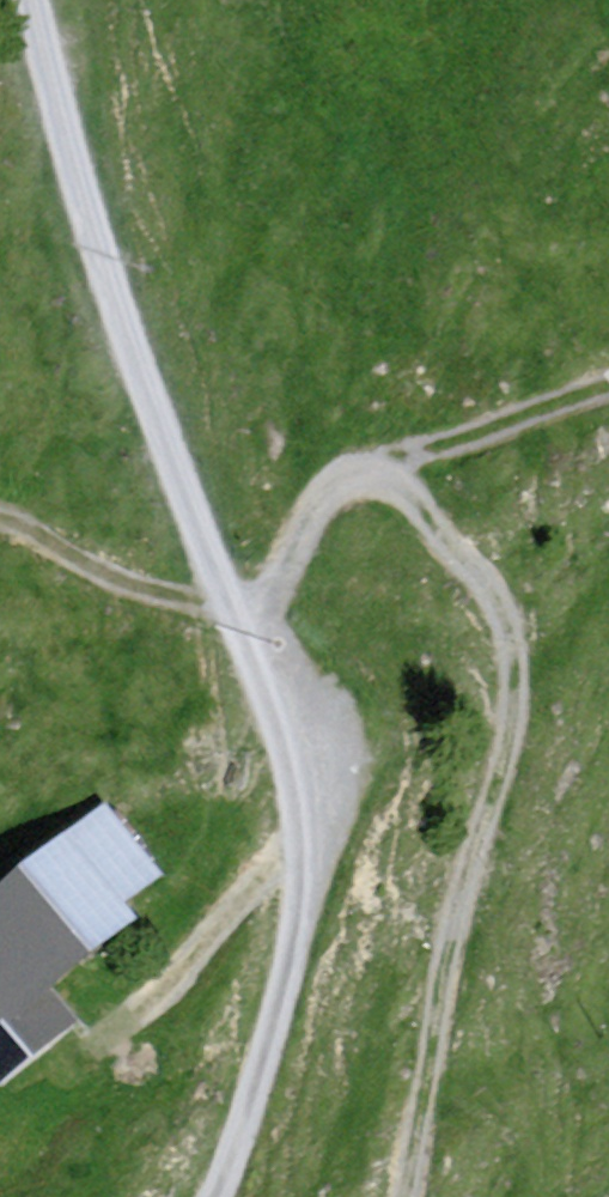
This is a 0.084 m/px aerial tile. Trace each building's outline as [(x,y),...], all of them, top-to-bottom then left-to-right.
[(0,898),(0,1078),(68,1022),(35,982),(158,879),(102,813),(0,898)]
